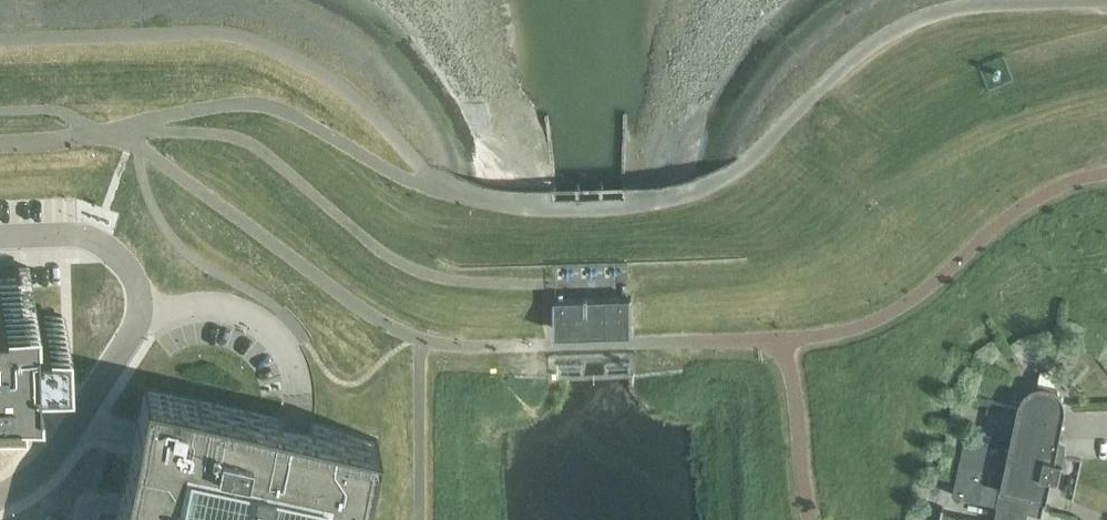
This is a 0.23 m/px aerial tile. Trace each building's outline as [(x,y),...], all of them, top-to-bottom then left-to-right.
[(557,267),(556,267),(556,279),(557,295),(557,329),(629,326),(629,295),(628,275),(628,265),(627,265),(627,263),(557,266),(557,267)] [(27,446),(25,387),(38,386),(64,386),(64,376),(63,353),(63,338),(62,316),(50,316),(28,317),(28,299),(27,266),(0,267),(0,447),(27,446)] [(1039,379),(1038,385),(1055,389),(1057,383),(1039,379)] [(1055,389),(1038,385),(1035,385),(1032,387),(1030,388),(1028,389),(1026,390),(1025,391),(1023,393),(1022,395),(1021,397),(1020,399),(1019,401),(1019,403),(1013,430),(996,504),(1041,514),(1040,519),(1042,519),(1052,474),(1059,476),(1063,457),(1056,456),(1065,413),(1065,411),(1066,409),(1066,407),(1065,405),(1065,403),(1065,401),(1064,399),(1063,398),(1062,396),(1060,393),(1059,391),(1057,390),(1056,389),(1055,389)] [(115,519),(359,519),(377,438),(336,429),(312,424),(309,423),(280,417),(277,416),(144,387),(137,423),(130,452),(129,457),(121,495),(116,516),(115,519)] [(962,453),(953,494),(979,500),(983,480),(987,462),(992,440),(987,439),(966,434),(962,453)] [(943,512),(944,507),(942,507),(939,519),(979,519),(943,512)]
